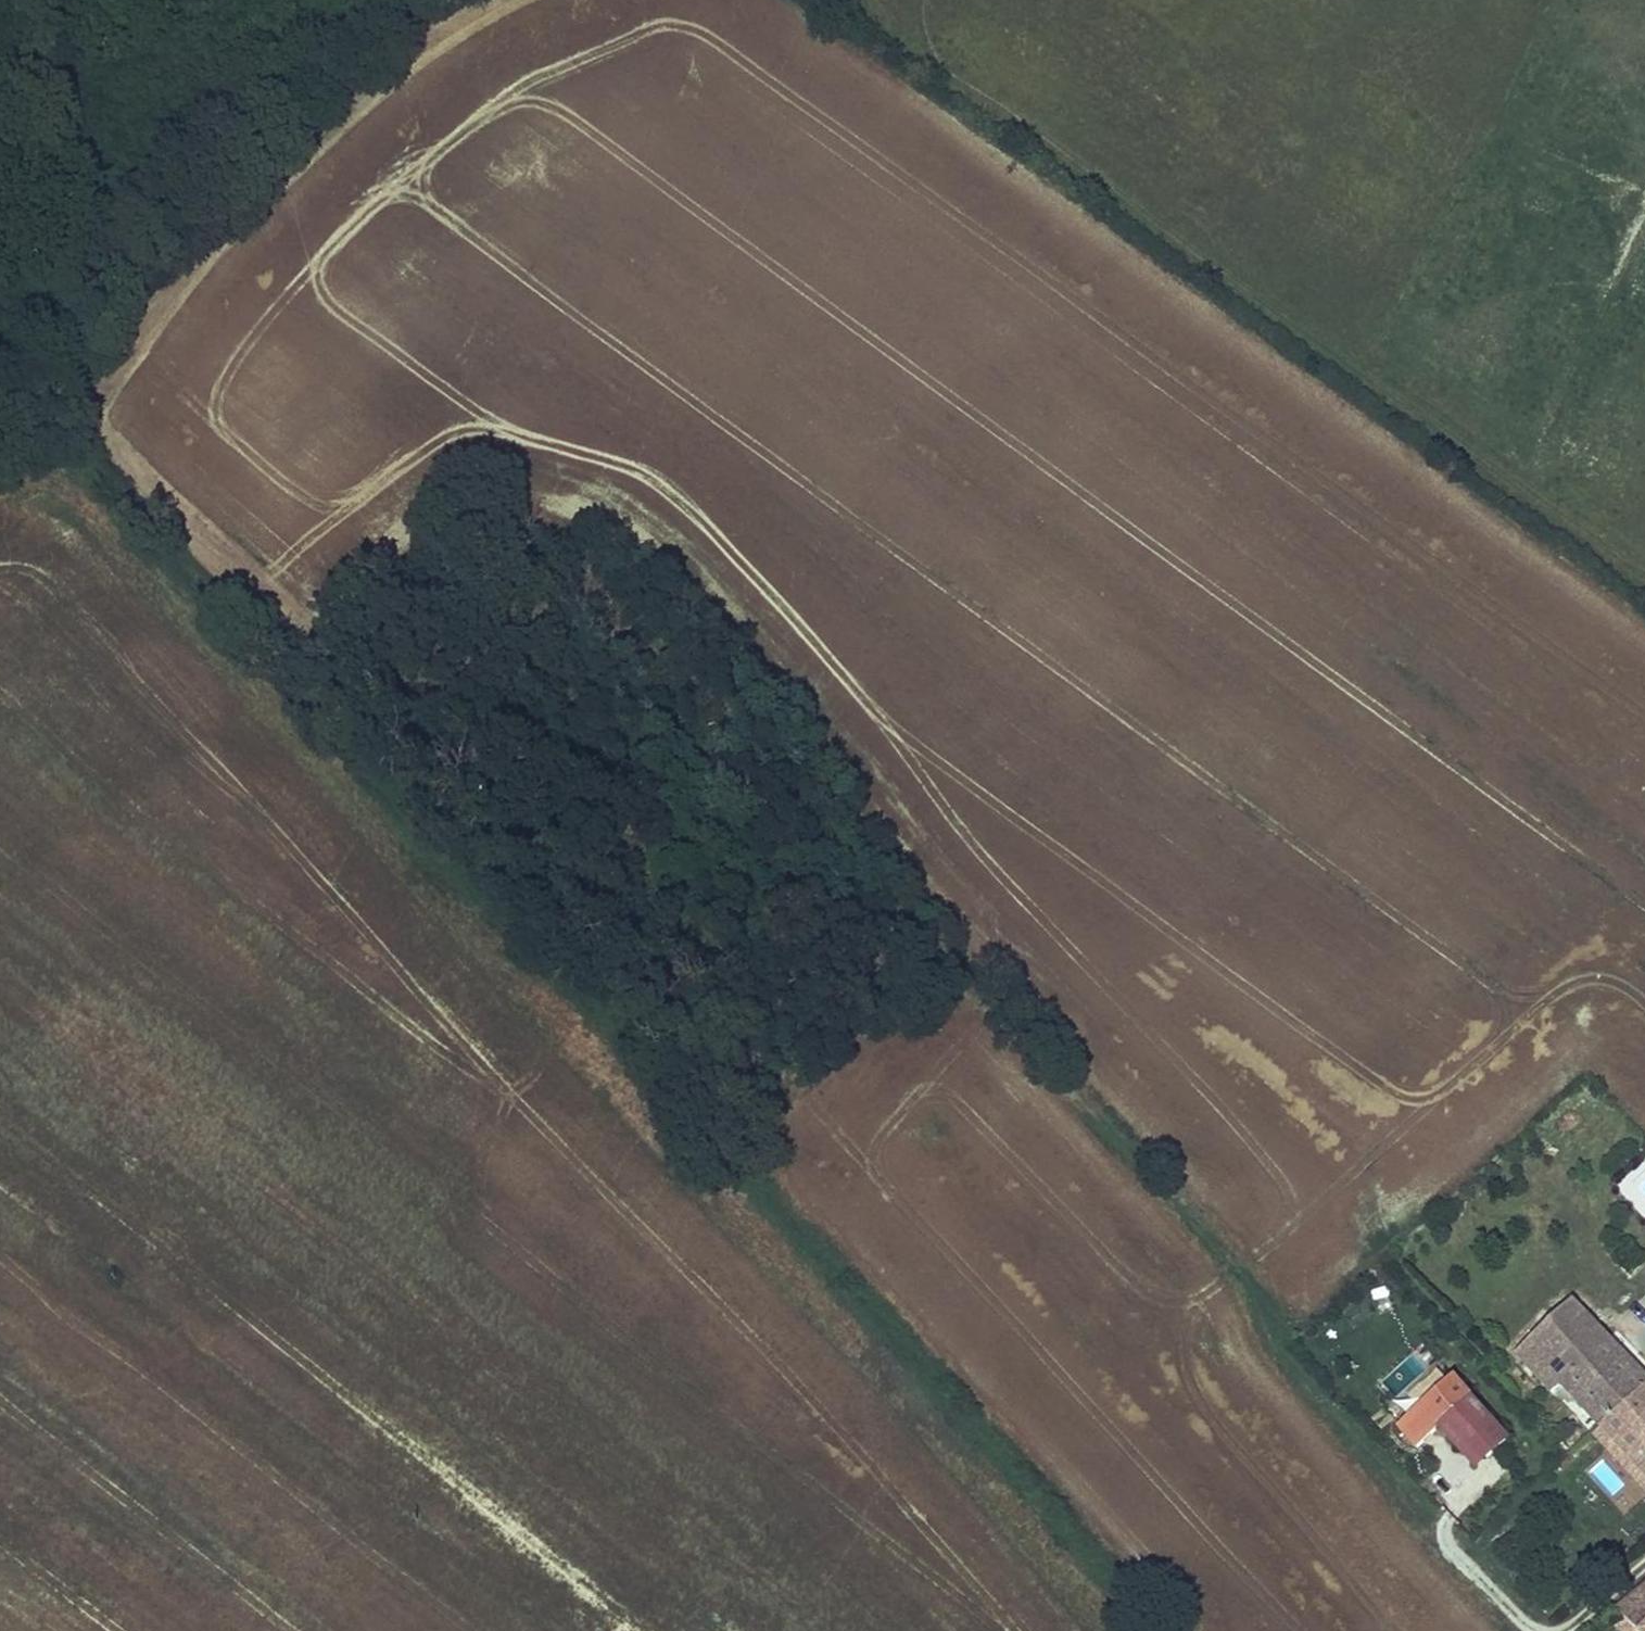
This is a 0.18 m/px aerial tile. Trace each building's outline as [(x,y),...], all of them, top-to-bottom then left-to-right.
[(1573,1300),(1511,1359),(1530,1378),(1532,1376),(1550,1396),(1559,1388),(1599,1430),(1644,1387),(1644,1375),(1573,1300)] [(1471,1398),(1474,1396),(1455,1375),(1397,1428),(1416,1448),(1436,1431),(1471,1398)] [(1599,1430),(1592,1437),(1644,1494),(1644,1387),(1599,1430)] [(1511,1441),(1471,1398),(1436,1431),(1475,1473),(1511,1441)] [(1614,1610),(1636,1630),(1644,1630),(1644,1584),(1614,1610)]
